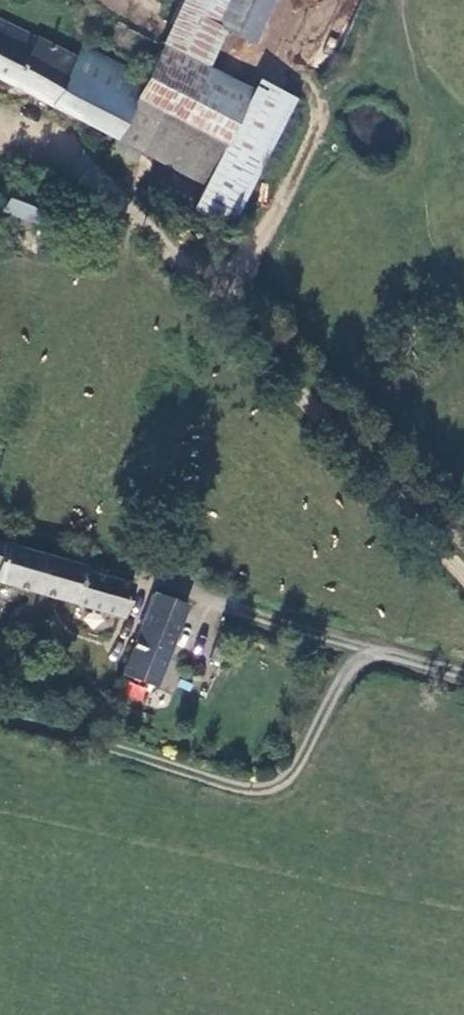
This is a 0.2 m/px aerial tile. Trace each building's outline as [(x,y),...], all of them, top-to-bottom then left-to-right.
[(270,0),(181,0),(180,3),(223,23),(253,37),(270,0)] [(205,60),(223,23),(180,3),(164,38),(168,39),(205,60)] [(147,77),(78,42),(76,47),(0,13),(0,77),(119,135),(147,77)] [(146,148),(207,178),(255,85),(205,60),(168,39),(147,77),(119,135),(146,148)] [(255,85),(207,178),(195,204),(229,220),(296,86),(260,73),(255,85)] [(136,165),(146,148),(119,135),(112,153),(136,165)] [(30,217),(47,197),(20,174),(2,195),(30,217)] [(126,589),(127,584),(1,548),(0,552),(0,586),(120,620),(129,590),(126,589)] [(147,680),(178,607),(149,595),(119,670),(147,680)] [(142,703),(147,687),(128,681),(123,697),(142,703)]
